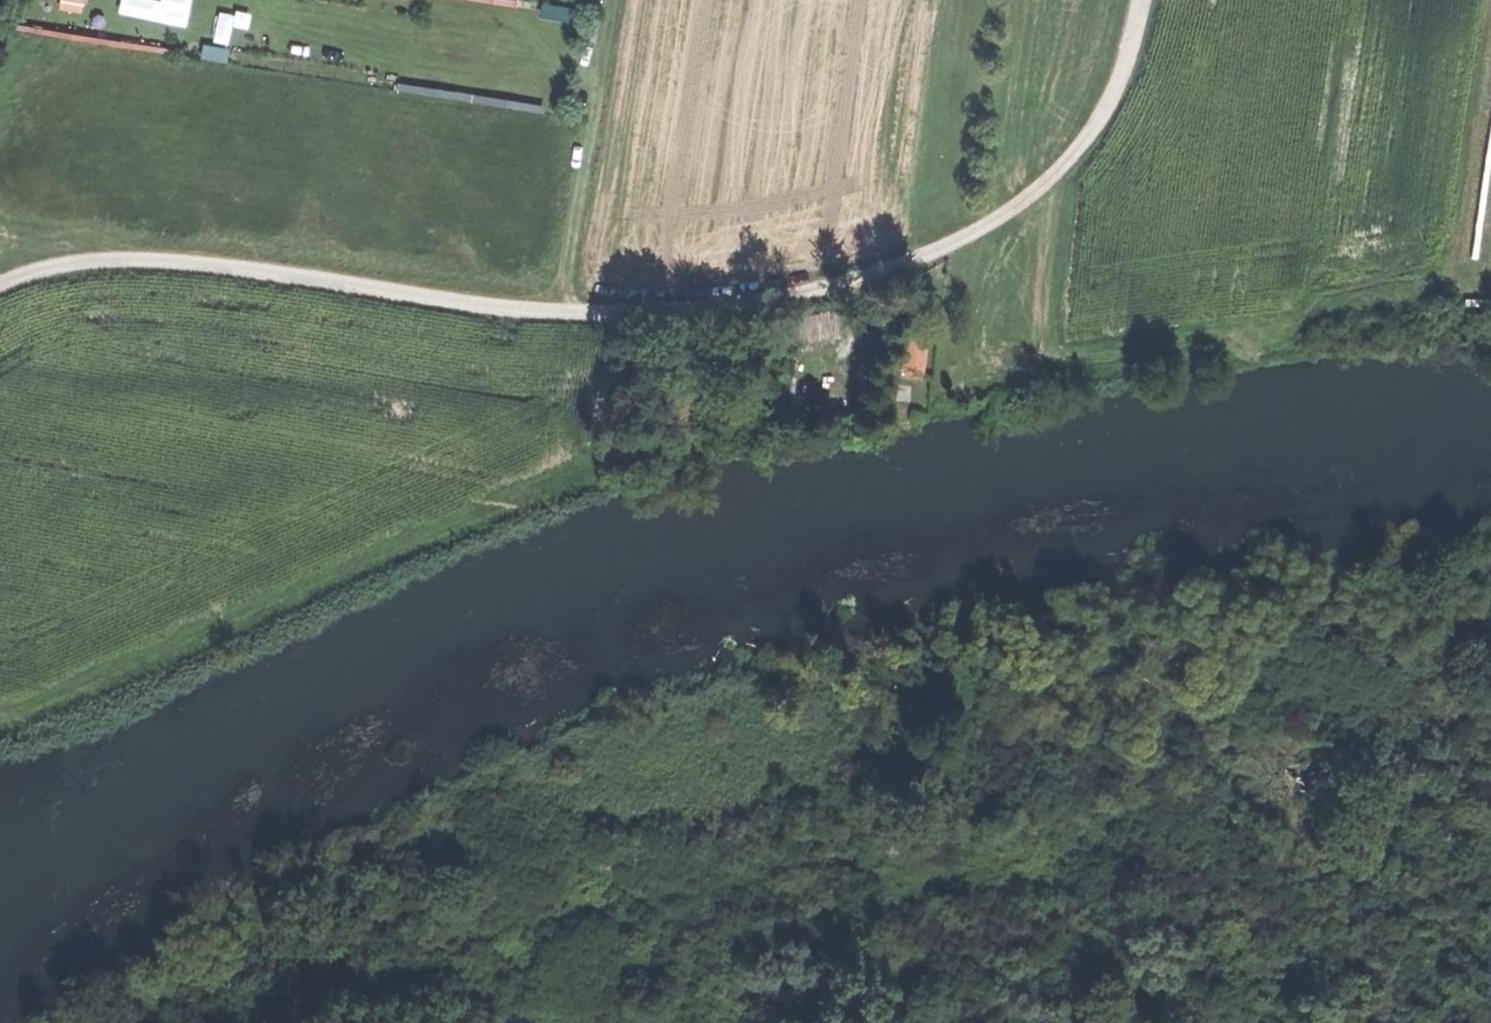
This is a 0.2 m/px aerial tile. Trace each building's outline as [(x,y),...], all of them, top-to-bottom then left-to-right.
[(900,373),(922,376),(927,337),(906,334),(900,373)]
